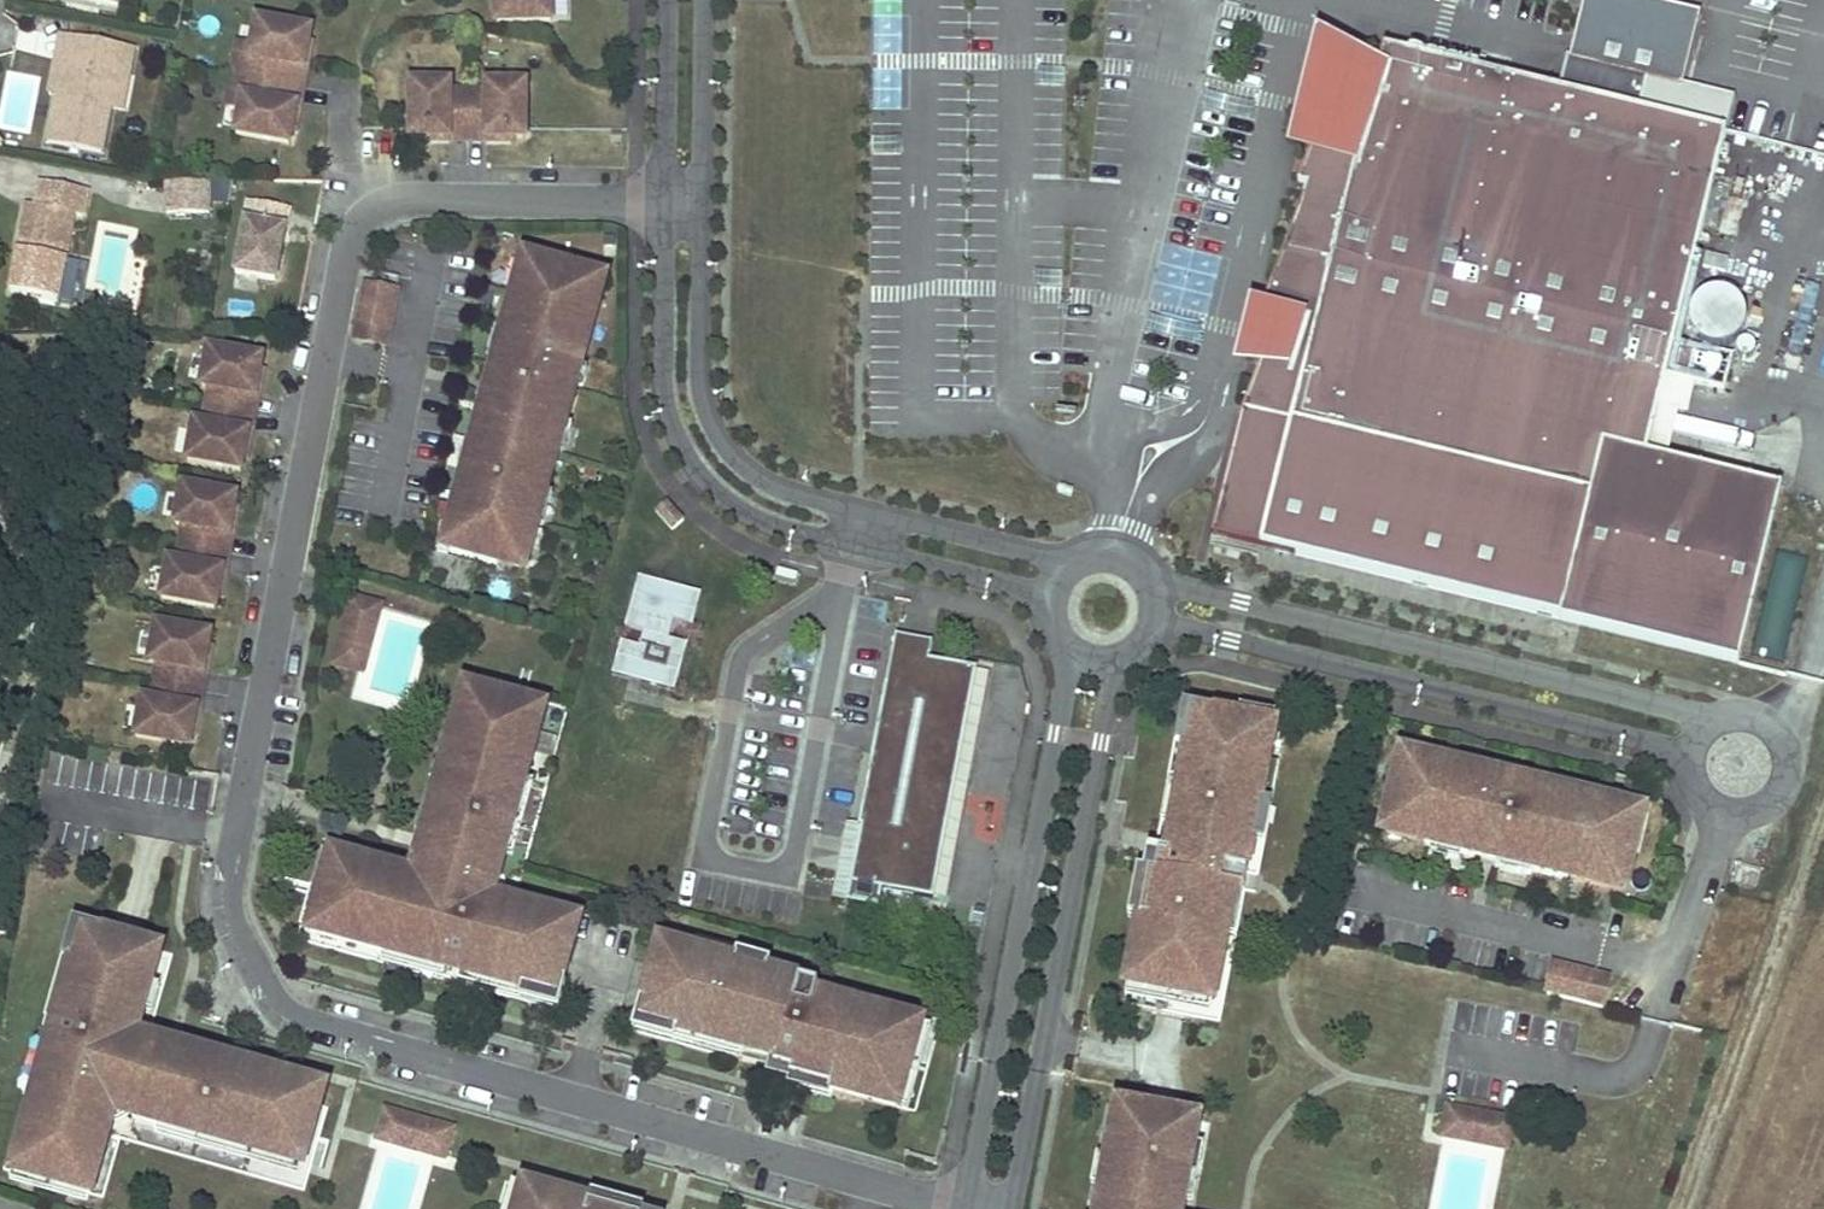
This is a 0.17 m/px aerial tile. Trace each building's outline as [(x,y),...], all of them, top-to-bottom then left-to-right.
[(552,0),(497,0),(497,23),(553,22),(552,0)] [(1571,56),(1650,76),(1649,81),(1681,88),(1699,14),(1642,0),(1584,0),(1571,56)] [(303,70),(310,30),(256,21),(248,60),(256,62),(253,78),(293,85),(296,69),(303,70)] [(69,61),(74,37),(62,35),(50,94),(57,95),(64,60),(69,61)] [(111,109),(118,72),(129,75),(134,49),(74,37),(69,61),(64,60),(57,95),(48,143),(102,154),(111,109)] [(162,56),(163,44),(153,43),(151,54),(162,56)] [(1674,342),(1726,131),(1641,111),(1649,81),(1650,76),(1571,56),(1567,56),(1558,91),(1384,48),(1379,69),(1372,95),(1343,87),(1335,122),(1322,118),(1299,181),(1308,184),(1258,316),(1278,321),(1271,353),(1263,351),(1243,412),(1212,535),(1738,664),(1782,489),(1646,456),(1666,377),(1688,382),(1697,348),(1674,342)] [(1343,87),(1372,95),(1379,69),(1333,57),(1319,117),(1322,118),(1335,122),(1343,87)] [(303,70),(296,69),(293,85),(300,86),(303,70)] [(122,111),(129,75),(118,72),(111,109),(122,111)] [(289,144),(296,104),(290,103),(293,85),(253,78),(249,99),(241,97),(235,135),(289,144)] [(468,130),(468,90),(449,90),(449,82),(411,81),(411,137),(449,137),(449,131),(468,130)] [(524,138),(525,83),(486,82),(486,90),(468,90),(468,130),(486,131),(486,138),(524,138)] [(300,86),(293,85),(290,103),(296,104),(300,86)] [(1733,180),(1720,233),(1734,236),(1747,183),(1733,180)] [(67,255),(75,215),(84,216),(89,191),(40,181),(35,206),(28,204),(21,241),(27,242),(25,252),(19,250),(11,292),(58,301),(67,255)] [(209,198),(209,184),(167,184),(168,214),(210,214),(209,198)] [(221,199),(221,184),(209,184),(209,198),(221,199)] [(276,281),(289,209),(250,202),(237,275),(276,281)] [(616,256),(616,237),(605,237),(604,256),(616,256)] [(1729,259),(1706,254),(1703,267),(1726,272),(1729,259)] [(68,302),(76,257),(67,255),(58,301),(68,302)] [(458,521),(450,548),(499,562),(500,556),(523,563),(534,522),(539,523),(546,496),(540,494),(542,484),(549,486),(566,426),(559,424),(561,416),(568,417),(577,386),(570,384),(576,365),(582,367),(590,335),(587,335),(601,283),(569,274),(570,270),(530,259),(522,286),(528,288),(525,300),(519,298),(513,297),(502,334),(509,336),(506,346),(500,343),(493,369),(499,371),(489,407),(483,405),(468,459),(474,461),(472,470),(465,468),(451,519),(458,521)] [(1808,279),(1788,350),(1823,360),(1823,284),(1808,279)] [(389,333),(397,292),(366,285),(358,327),(389,333)] [(525,300),(528,288),(522,286),(519,298),(525,300)] [(1246,346),(1263,351),(1271,353),(1278,321),(1258,316),(1252,331),(1246,346)] [(506,346),(509,336),(502,334),(500,343),(506,346)] [(254,398),(261,359),(207,349),(200,388),(207,390),(204,405),(244,413),(247,397),(254,398)] [(577,386),(582,367),(576,365),(570,384),(577,386)] [(254,398),(247,397),(244,413),(251,414),(254,398)] [(240,470),(248,430),(241,429),(244,413),(204,405),(200,427),(193,425),(186,460),(240,470)] [(251,414),(244,413),(241,429),(248,430),(251,414)] [(566,426),(568,417),(561,416),(559,424),(566,426)] [(472,470),(474,461),(468,459),(465,468),(472,470)] [(546,496),(549,486),(542,484),(540,494),(546,496)] [(229,534),(235,497),(181,487),(174,525),(182,526),(179,543),(218,551),(221,533),(229,534)] [(684,520),(667,501),(656,511),(672,531),(684,520)] [(229,534),(221,533),(218,551),(225,552),(229,534)] [(215,608),(222,571),(215,570),(218,551),(179,543),(175,563),(167,561),(160,599),(215,608)] [(225,552),(218,551),(215,570),(222,571),(225,552)] [(664,594),(667,584),(639,577),(637,586),(664,594)] [(669,639),(674,622),(693,627),(702,594),(667,584),(664,594),(637,586),(625,627),(645,632),(641,647),(622,642),(613,674),(629,679),(634,661),(646,663),(641,682),(667,689),(672,671),(680,674),(688,644),(669,639)] [(373,625),(378,608),(355,601),(338,663),(361,669),(367,645),(355,642),(360,621),(373,625)] [(367,645),(373,625),(360,621),(355,642),(367,645)] [(203,673),(209,636),(156,625),(148,663),(156,665),(153,682),(193,689),(196,672),(203,673)] [(896,637),(887,686),(903,689),(905,677),(924,680),(928,660),(930,661),(933,644),(896,637)] [(881,888),(932,898),(975,669),(930,661),(928,660),(924,680),(905,677),(903,689),(887,686),(886,686),(859,829),(862,829),(848,902),(878,907),(881,888)] [(641,682),(646,663),(634,661),(629,679),(641,682)] [(675,692),(680,674),(672,671),(667,689),(675,692)] [(203,673),(196,672),(193,689),(199,690),(203,673)] [(196,710),(189,708),(193,689),(153,682),(149,701),(141,699),(134,737),(189,747),(196,710)] [(199,690),(193,689),(189,708),(196,710),(199,690)] [(494,720),(500,699),(482,694),(476,715),(494,720)] [(425,869),(420,888),(404,885),(406,878),(334,858),(313,936),(446,971),(444,981),(461,986),(464,976),(525,992),(526,986),(558,995),(578,924),(501,903),(498,909),(482,905),(488,886),(493,883),(496,881),(543,711),(500,699),(494,720),(476,715),(460,711),(436,802),(425,799),(421,817),(431,820),(418,867),(425,869)] [(1197,749),(1203,715),(1215,717),(1216,712),(1184,706),(1177,745),(1190,747),(1197,749)] [(1175,821),(1169,851),(1160,850),(1157,869),(1153,868),(1150,868),(1128,986),(1212,1002),(1233,889),(1232,889),(1235,871),(1247,873),(1274,728),(1215,717),(1203,715),(1197,749),(1190,747),(1187,762),(1181,761),(1176,787),(1182,789),(1179,803),(1167,801),(1163,818),(1175,821)] [(1429,765),(1400,758),(1387,808),(1391,809),(1385,832),(1426,842),(1425,846),(1449,852),(1451,846),(1461,848),(1460,854),(1519,869),(1521,862),(1532,865),(1530,871),(1567,880),(1568,876),(1621,889),(1628,857),(1634,859),(1644,818),(1616,812),(1615,816),(1604,814),(1605,809),(1607,802),(1569,792),(1567,799),(1556,796),(1558,790),(1532,783),(1530,790),(1515,786),(1517,779),(1493,774),(1491,781),(1481,778),(1482,771),(1430,759),(1429,765)] [(1493,774),(1482,771),(1481,778),(1491,781),(1493,774)] [(1569,792),(1558,790),(1556,796),(1567,799),(1569,792)] [(1169,851),(1175,821),(1163,818),(1153,868),(1157,869),(1160,850),(1169,851)] [(1451,846),(1449,852),(1460,854),(1461,848),(1451,846)] [(1521,862),(1519,869),(1530,871),(1532,865),(1521,862)] [(1244,890),(1247,873),(1235,871),(1232,889),(1233,889),(1244,890)] [(501,903),(502,896),(493,883),(488,886),(482,905),(498,909),(501,903)] [(78,967),(88,933),(72,928),(46,1022),(49,1023),(56,1025),(74,965),(78,967)] [(104,1127),(109,1107),(130,1113),(133,1119),(302,1168),(315,1124),(293,1117),(303,1085),(214,1059),(217,1049),(198,1044),(196,1054),(149,1040),(147,1048),(127,1042),(131,1027),(138,1030),(138,1027),(159,954),(88,933),(78,967),(74,965),(56,1025),(49,1023),(44,1040),(51,1042),(13,1173),(90,1196),(110,1128),(104,1127)] [(897,1109),(920,1026),(815,998),(818,987),(768,973),(767,974),(735,966),(736,964),(662,943),(642,1016),(678,1027),(677,1032),(729,1047),(726,1057),(742,1061),(745,1051),(778,1060),(776,1069),(793,1073),(791,1080),(897,1109)] [(1588,1004),(1593,982),(1584,980),(1586,972),(1554,964),(1547,994),(1588,1004)] [(1599,1007),(1606,976),(1586,972),(1584,980),(1593,982),(1588,1004),(1599,1007)] [(554,1011),(558,995),(526,986),(525,992),(464,976),(461,986),(461,987),(554,1011)] [(729,1047),(677,1032),(678,1027),(642,1016),(637,1032),(726,1057),(729,1047)] [(198,1044),(138,1027),(138,1030),(131,1027),(127,1042),(147,1048),(149,1040),(196,1054),(198,1044)] [(778,1060),(745,1051),(742,1061),(776,1069),(778,1060)] [(315,1124),(324,1091),(303,1085),(293,1117),(315,1124)] [(133,1119),(130,1113),(109,1107),(104,1127),(110,1128),(117,1130),(133,1119)] [(1196,1131),(1192,1130),(1194,1120),(1139,1110),(1138,1116),(1131,1115),(1126,1144),(1114,1142),(1101,1208),(1181,1208),(1196,1131)] [(1505,1146),(1510,1122),(1450,1111),(1446,1135),(1470,1139),(1472,1126),(1493,1130),(1491,1143),(1505,1146)] [(1126,1144),(1131,1115),(1120,1113),(1114,1142),(1126,1144)] [(398,1142),(402,1129),(423,1135),(419,1148),(442,1155),(449,1131),(388,1114),(381,1137),(398,1142)] [(1491,1143),(1493,1130),(1472,1126),(1470,1139),(1491,1143)] [(419,1148),(423,1135),(402,1129),(398,1142),(419,1148)] [(525,1187),(519,1208),(604,1208),(525,1187)]
